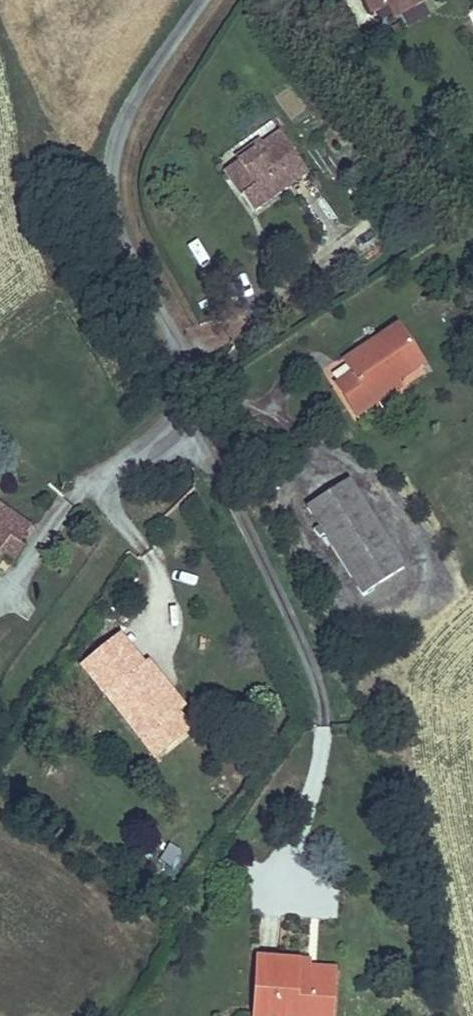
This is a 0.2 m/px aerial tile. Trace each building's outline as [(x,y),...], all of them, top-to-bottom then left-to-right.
[(367,11),(385,2),(384,0),(362,0),(367,11)] [(407,13),(400,0),(384,0),(385,2),(393,20),(407,13)] [(407,13),(431,1),(431,0),(400,0),(407,13)] [(277,135),(237,163),(253,186),(239,196),(249,212),(304,175),(277,135)] [(253,186),(237,163),(222,172),(239,196),(253,186)] [(411,351),(388,313),(333,347),(341,360),(327,368),(346,400),(364,389),(360,383),(411,351)] [(361,595),(405,567),(350,481),(306,508),(361,595)] [(0,506),(0,556),(14,566),(26,549),(13,540),(25,523),(0,506)] [(148,686),(157,679),(142,660),(136,664),(128,653),(90,683),(137,743),(172,716),(148,686)] [(194,726),(157,679),(148,686),(172,716),(137,743),(151,760),(194,726)] [(282,1015),(323,1015),(325,971),(297,970),(297,959),(297,952),(246,948),(243,1002),(282,1005),(282,1015)] [(297,970),(325,971),(325,960),(297,959),(297,970)] [(258,1015),(282,1015),(282,1005),(243,1002),(242,1015),(258,1015)]
